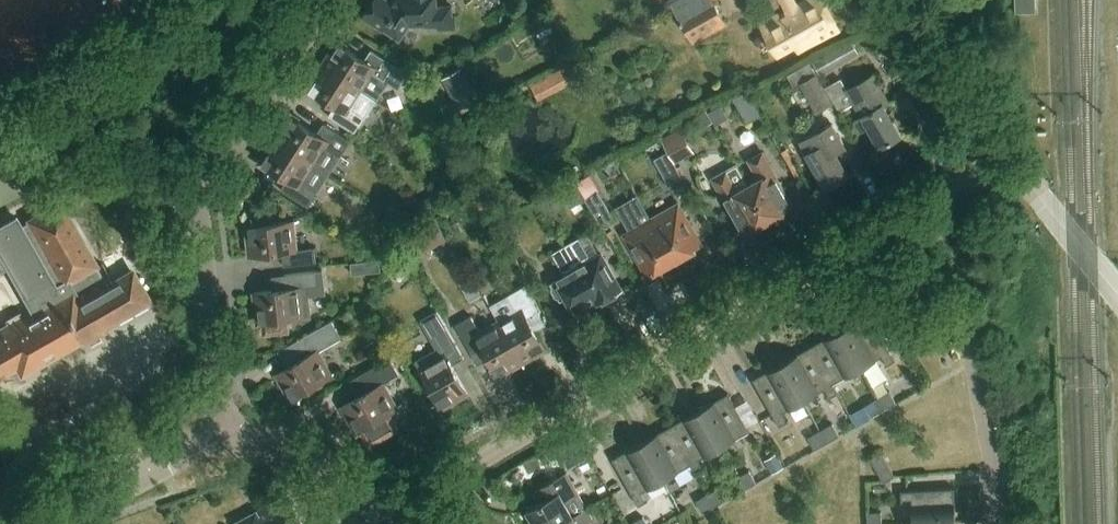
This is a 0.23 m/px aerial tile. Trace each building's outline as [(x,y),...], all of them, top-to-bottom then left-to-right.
[(144,0),(131,7),(136,16),(149,10),(144,0)] [(390,1),(388,0),(374,0),(363,17),(382,30),(383,28),(400,39),(409,25),(426,25),(426,26),(441,26),(441,30),(455,30),(455,16),(452,16),(452,6),(437,6),(436,0),(390,0),(390,1)] [(714,0),(679,0),(672,4),(695,44),(728,25),(714,0)] [(779,53),(795,44),(799,50),(838,27),(824,0),(807,0),(797,5),(794,0),(783,0),(788,10),(762,24),(779,53)] [(1036,0),(1016,0),(1016,11),(1036,11),(1036,0)] [(853,40),(815,61),(823,76),(862,55),(853,40)] [(337,43),(322,65),(377,101),(389,83),(400,91),(408,79),(407,73),(371,50),(364,60),(337,43)] [(588,51),(531,84),(542,102),(572,85),(573,87),(600,71),(588,51)] [(811,62),(787,74),(794,89),(803,85),(818,113),(835,104),(820,76),(818,77),(811,62)] [(356,134),(377,101),(322,65),(308,88),(335,105),(328,116),(356,134)] [(455,100),(444,105),(452,121),(482,107),(476,94),(464,69),(445,79),(455,100)] [(901,134),(885,103),(890,100),(875,72),(848,87),(863,115),(847,124),(852,133),(869,123),(881,145),(901,134)] [(855,104),(842,79),(828,86),(841,112),(855,104)] [(764,116),(750,93),(736,102),(750,125),(764,116)] [(290,116),(275,139),(330,174),(351,141),(324,123),(317,134),(290,116)] [(830,122),(800,139),(807,151),(806,152),(825,186),(846,174),(833,151),(843,145),(830,122)] [(697,152),(682,129),(664,140),(679,163),(697,152)] [(308,207),(330,174),(275,139),(260,161),(287,179),(281,189),(308,207)] [(681,175),(667,150),(654,158),(668,183),(681,175)] [(760,177),(749,183),(768,218),(791,206),(761,151),(749,158),(760,177)] [(744,232),(768,218),(749,183),(738,164),(714,178),(744,232)] [(592,176),(579,183),(588,200),(603,226),(616,219),(592,176)] [(559,188),(569,208),(586,200),(576,180),(559,188)] [(639,197),(617,209),(630,232),(625,235),(648,275),(675,259),(652,219),(651,219),(639,197)] [(15,364),(20,372),(78,339),(81,344),(103,331),(100,327),(149,299),(133,272),(108,286),(96,265),(95,265),(59,201),(28,220),(30,224),(26,226),(19,213),(0,224),(0,252),(32,309),(0,328),(0,372),(15,364)] [(678,204),(652,219),(675,259),(701,244),(678,204)] [(438,220),(414,233),(425,254),(449,241),(438,220)] [(293,221),(247,227),(250,255),(282,252),(284,266),(317,262),(315,247),(296,250),(293,221)] [(589,253),(579,236),(566,243),(598,297),(596,298),(599,302),(622,289),(602,253),(592,258),(589,253)] [(552,251),(565,274),(551,281),(561,298),(567,295),(575,310),(596,298),(598,297),(566,243),(552,251)] [(380,260),(366,262),(367,273),(382,272),(380,260)] [(286,319),(312,316),(308,287),(319,285),(318,271),(285,275),(287,289),(255,293),(258,321),(263,321),(265,334),(287,331),(286,319)] [(499,322),(522,362),(545,349),(529,321),(540,315),(524,286),(490,305),(499,322)] [(868,311),(840,327),(862,365),(881,354),(886,363),(895,358),(868,311)] [(438,312),(421,322),(436,349),(416,361),(437,398),(434,400),(439,410),(468,393),(452,365),(465,358),(438,312)] [(499,376),(522,362),(499,322),(481,332),(472,316),(456,325),(472,353),(483,347),(499,376)] [(296,342),(305,358),(277,374),(292,399),(332,376),(318,353),(342,339),(331,321),(296,342)] [(833,382),(862,365),(840,327),(811,344),(833,382)] [(838,391),(833,382),(811,344),(784,360),(805,398),(824,387),(829,396),(838,391)] [(361,374),(371,390),(343,406),(357,432),(364,428),(373,443),(396,430),(387,414),(397,408),(383,383),(400,374),(390,357),(361,374)] [(789,419),(784,410),(805,398),(784,360),(753,377),(780,424),(789,419)] [(892,388),(879,396),(886,408),(899,400),(892,388)] [(728,391),(699,408),(721,446),(750,429),(728,391)] [(873,415),(886,408),(879,396),(866,403),(873,415)] [(701,457),(721,446),(699,408),(670,425),(692,463),(697,472),(706,466),(701,457)] [(836,420),(822,428),(829,440),(842,432),(836,420)] [(795,423),(775,433),(788,459),(808,449),(795,423)] [(664,478),(692,463),(670,425),(643,440),(664,478)] [(816,447),(829,440),(822,428),(809,435),(816,447)] [(558,445),(568,466),(589,456),(579,435),(558,445)] [(649,499),(644,490),(664,478),(643,440),(613,457),(640,504),(649,499)] [(895,474),(882,450),(872,456),(885,479),(895,474)] [(777,453),(765,460),(773,474),(785,467),(777,453)] [(751,469),(738,477),(744,488),(757,480),(751,469)] [(526,509),(535,523),(557,523),(572,515),(564,502),(578,493),(566,472),(533,491),(539,502),(526,509)] [(717,505),(730,497),(723,485),(710,493),(717,505)] [(957,519),(955,485),(901,488),(902,499),(912,499),(913,521),(957,519)] [(717,505),(710,493),(697,500),(704,512),(717,505)] [(288,494),(234,523),(304,523),(288,494)] [(572,515),(557,523),(582,523),(592,518),(586,507),(572,515)] [(882,511),(868,512),(869,523),(883,523),(882,511)]
